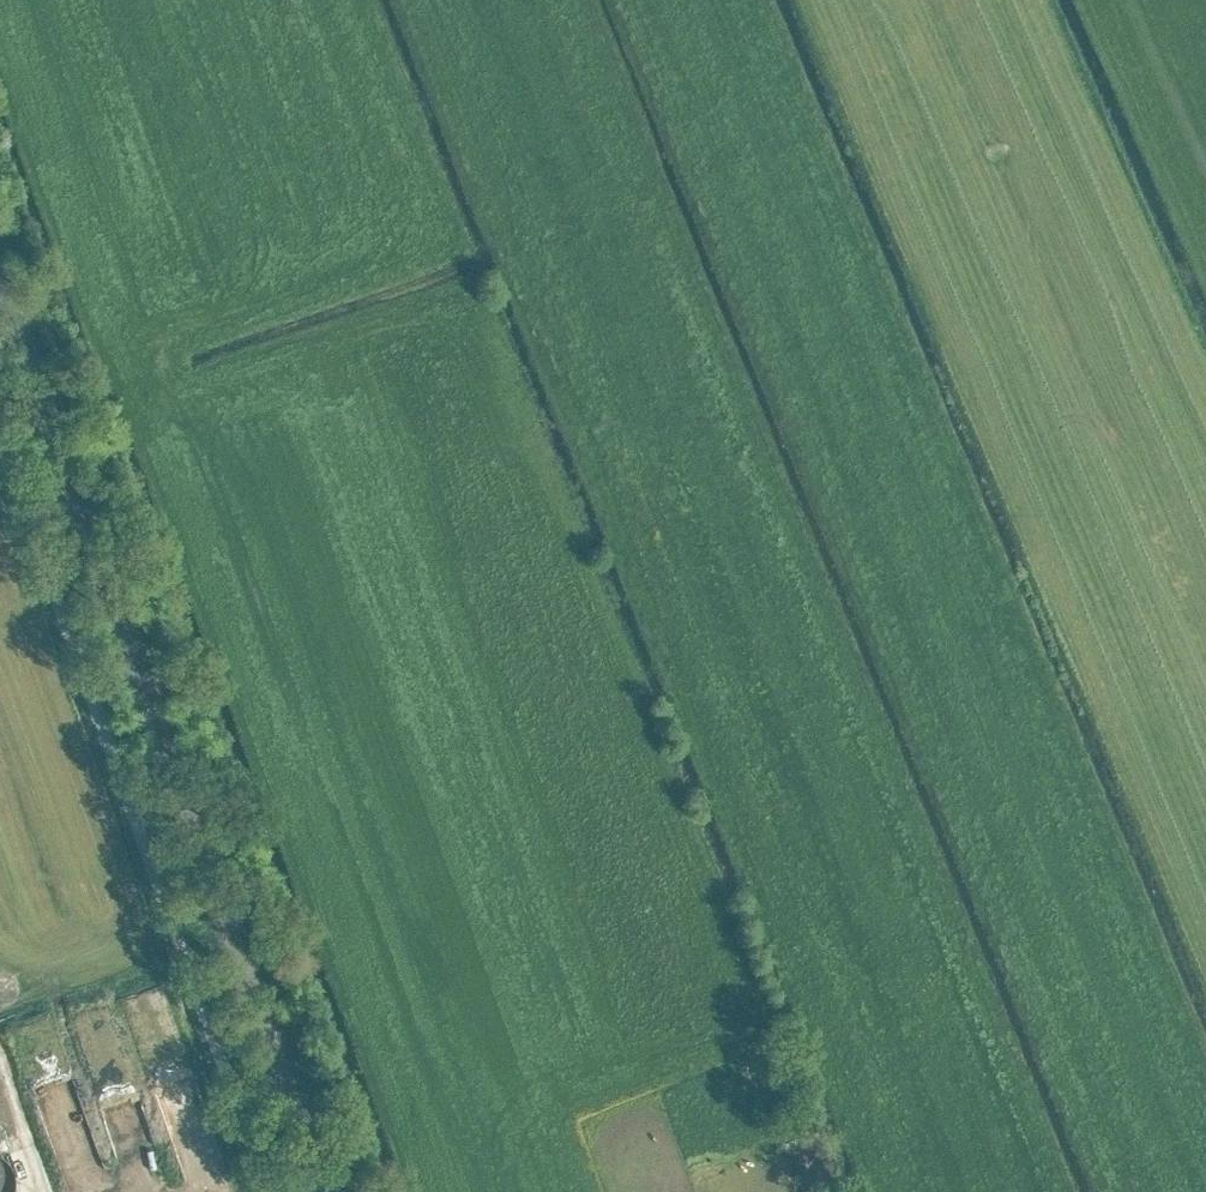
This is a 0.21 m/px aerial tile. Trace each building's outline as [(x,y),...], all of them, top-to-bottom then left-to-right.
[(11,1187),(9,1172),(0,1160),(0,1191),(10,1191),(11,1187)]
